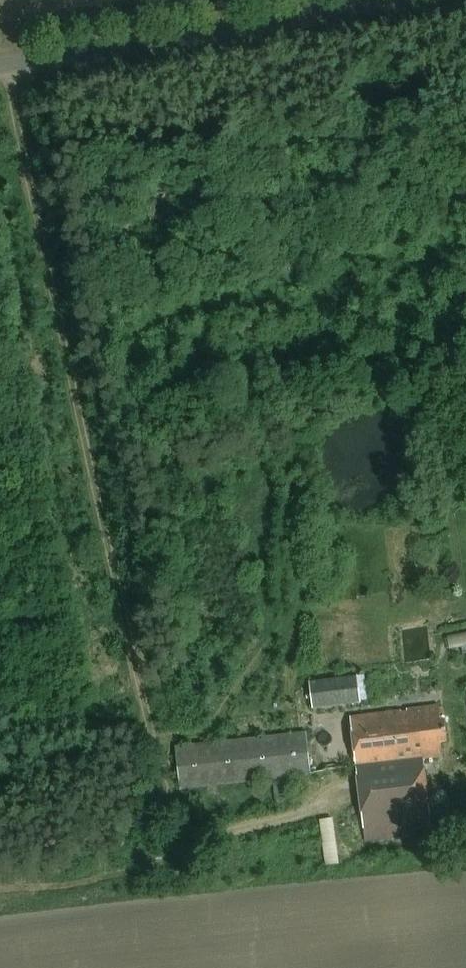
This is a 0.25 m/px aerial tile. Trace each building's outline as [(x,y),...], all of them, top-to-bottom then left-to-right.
[(311,711),(360,706),(356,678),(309,683),(311,711)] [(437,710),(350,721),(364,843),(431,835),(422,759),(439,757),(438,745),(444,744),(442,723),(439,723),(437,710)] [(310,777),(306,733),(175,747),(179,793),(310,777)]
